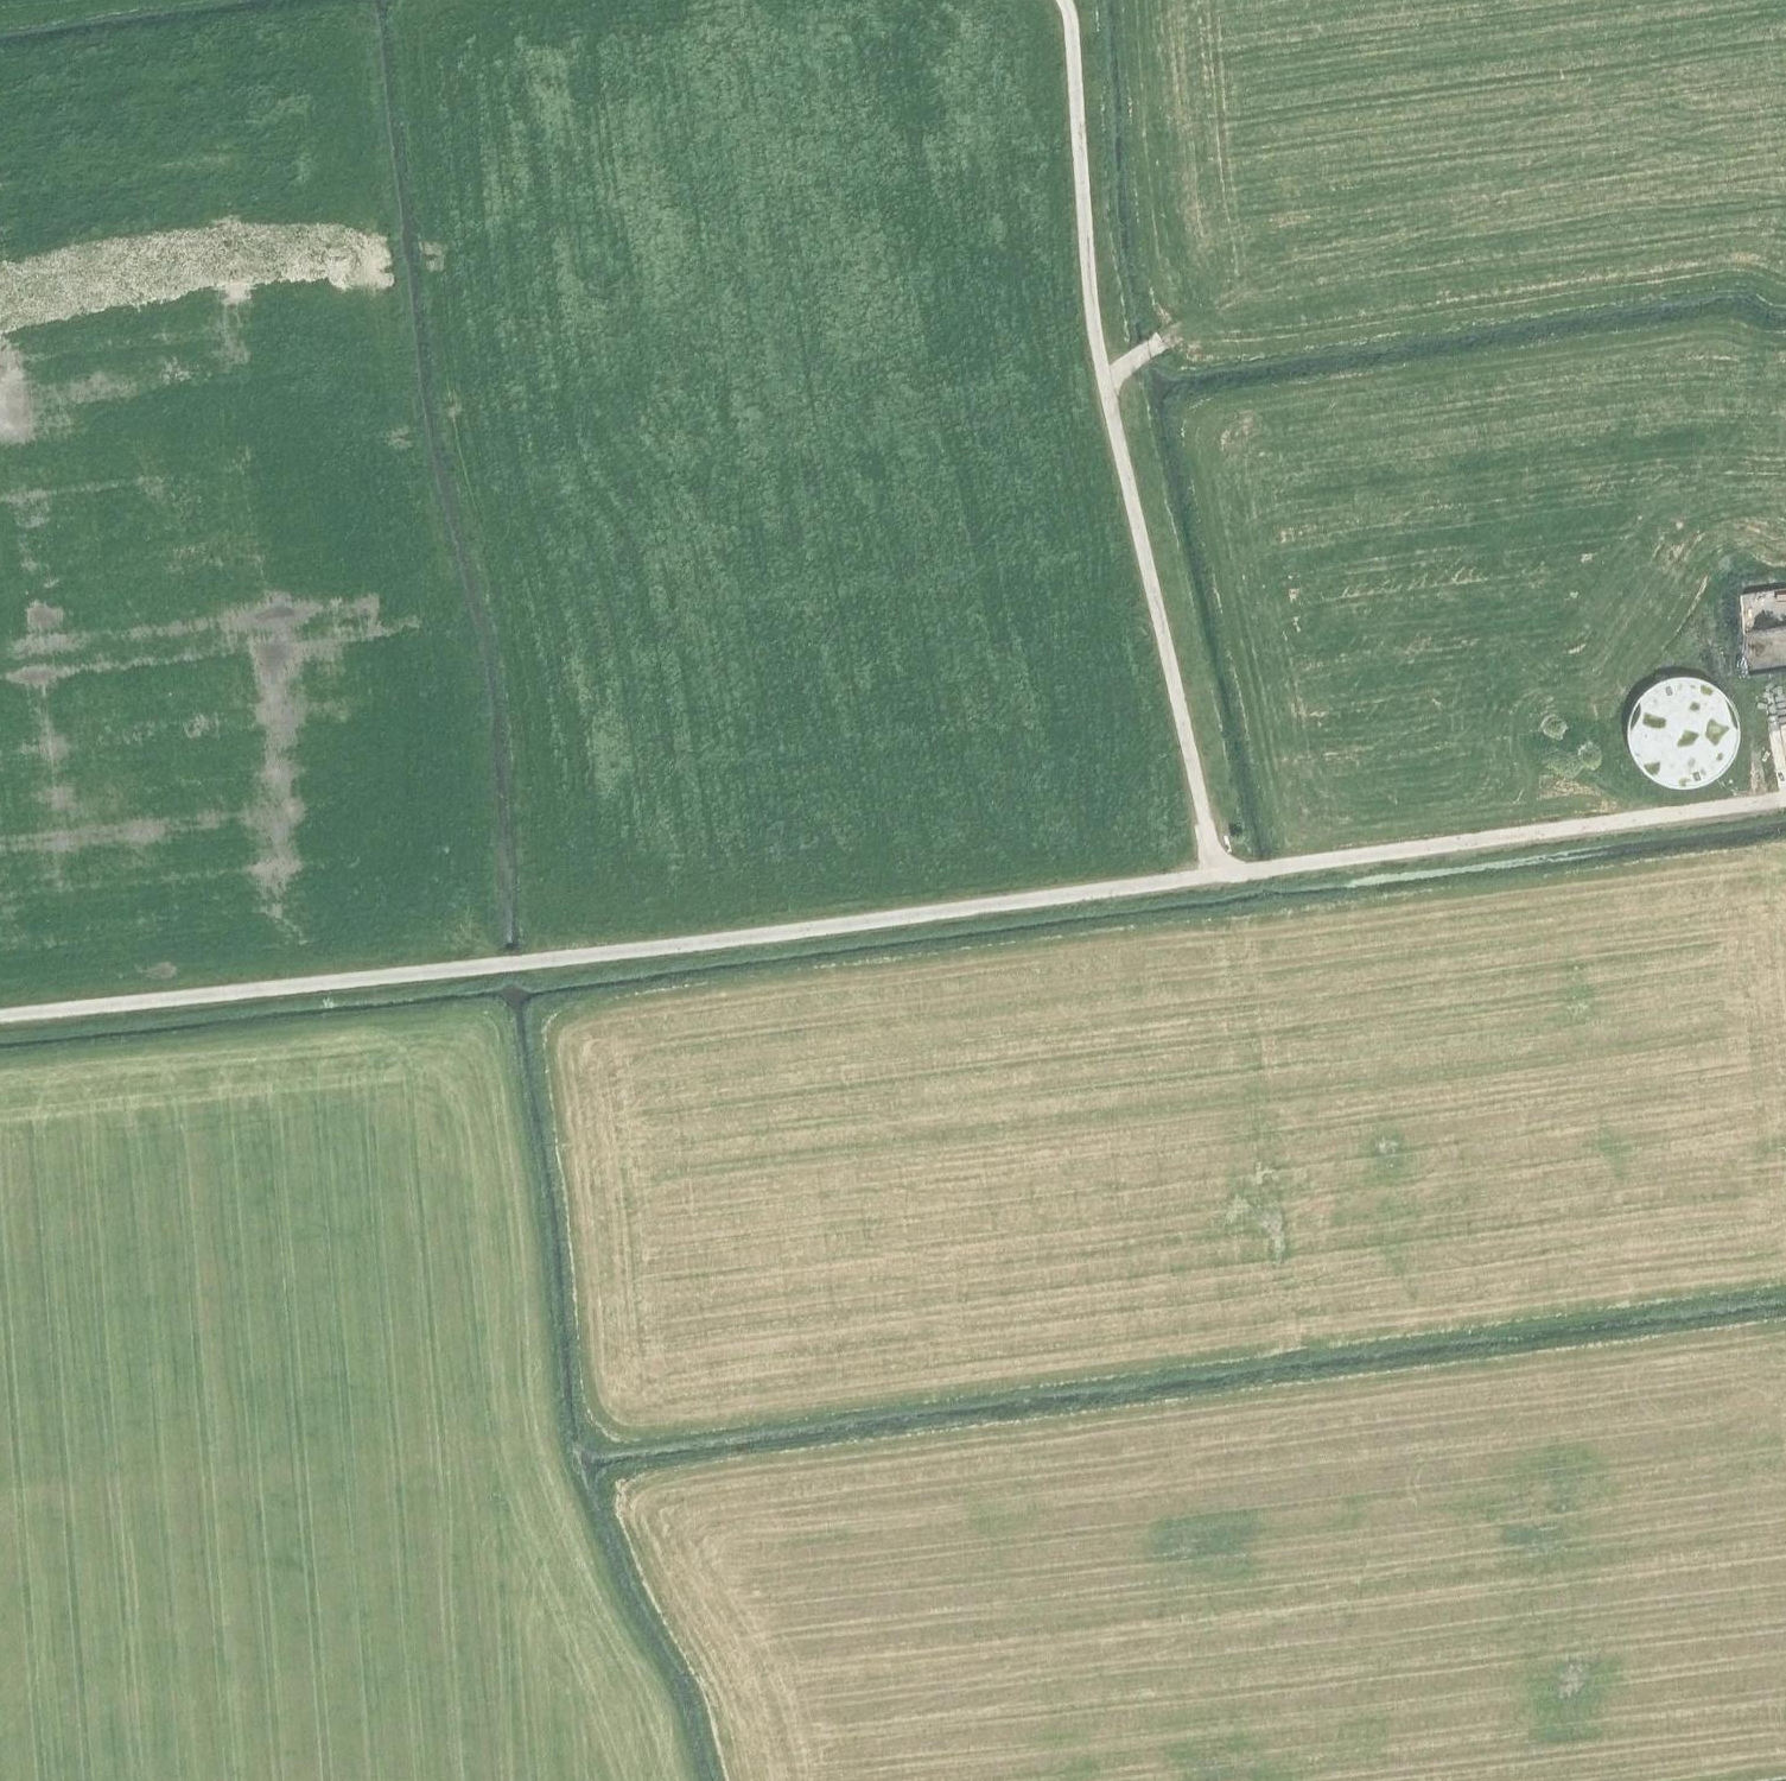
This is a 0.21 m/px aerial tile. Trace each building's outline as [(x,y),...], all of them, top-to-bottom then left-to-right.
[(1645,677),(1634,768),(1705,777),(1708,758),(1726,760),(1735,688),(1645,677)]
